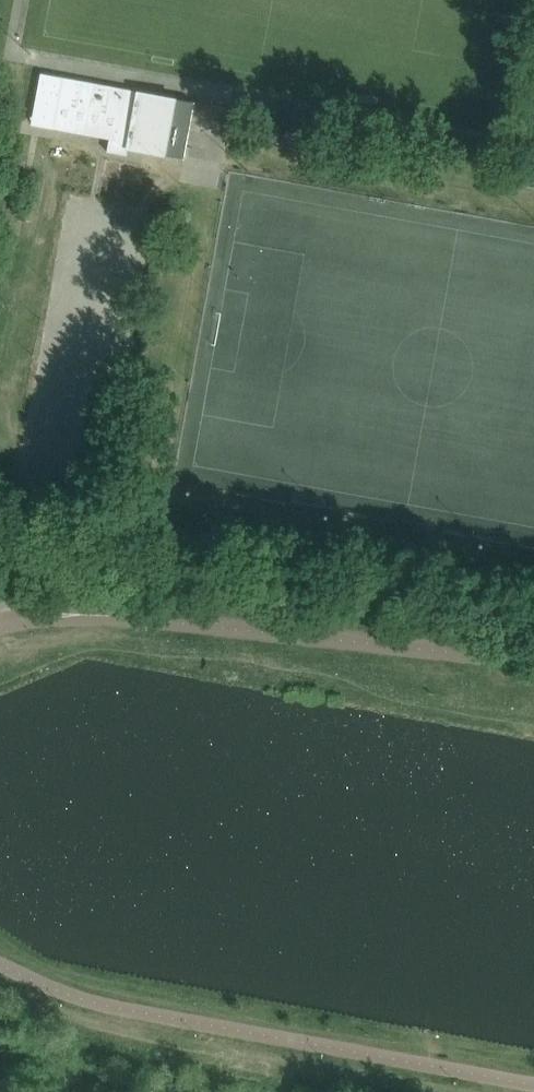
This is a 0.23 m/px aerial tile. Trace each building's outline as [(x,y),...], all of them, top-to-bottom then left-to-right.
[(41,73),(32,122),(110,137),(108,151),(127,154),(129,147),(184,157),(194,101),(138,91),(41,73)]
